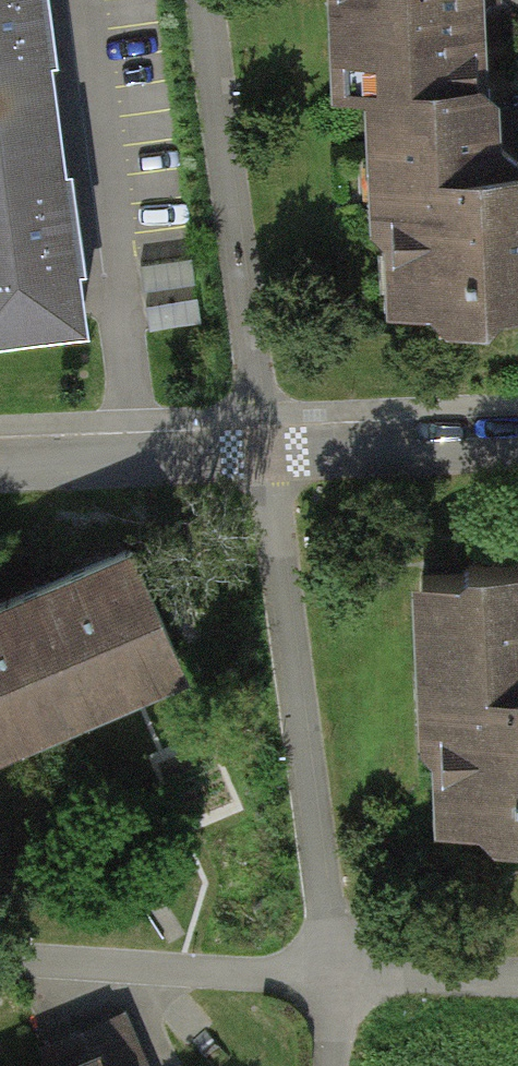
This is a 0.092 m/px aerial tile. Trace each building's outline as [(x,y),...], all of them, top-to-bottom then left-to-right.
[(77,313),(64,218),(37,5),(36,0),(0,0),(0,323),(77,313)] [(476,80),(472,0),(342,0),(343,16),(365,15),(368,85),(374,85),(378,159),(391,158),(395,242),(408,242),(411,296),(517,291),(517,169),(493,171),(491,135),(489,80),(476,80)] [(176,653),(131,547),(0,603),(0,728),(176,653)] [(405,586),(423,839),(517,832),(517,578),(405,586)] [(129,1017),(15,1065),(150,1065),(129,1017)]
